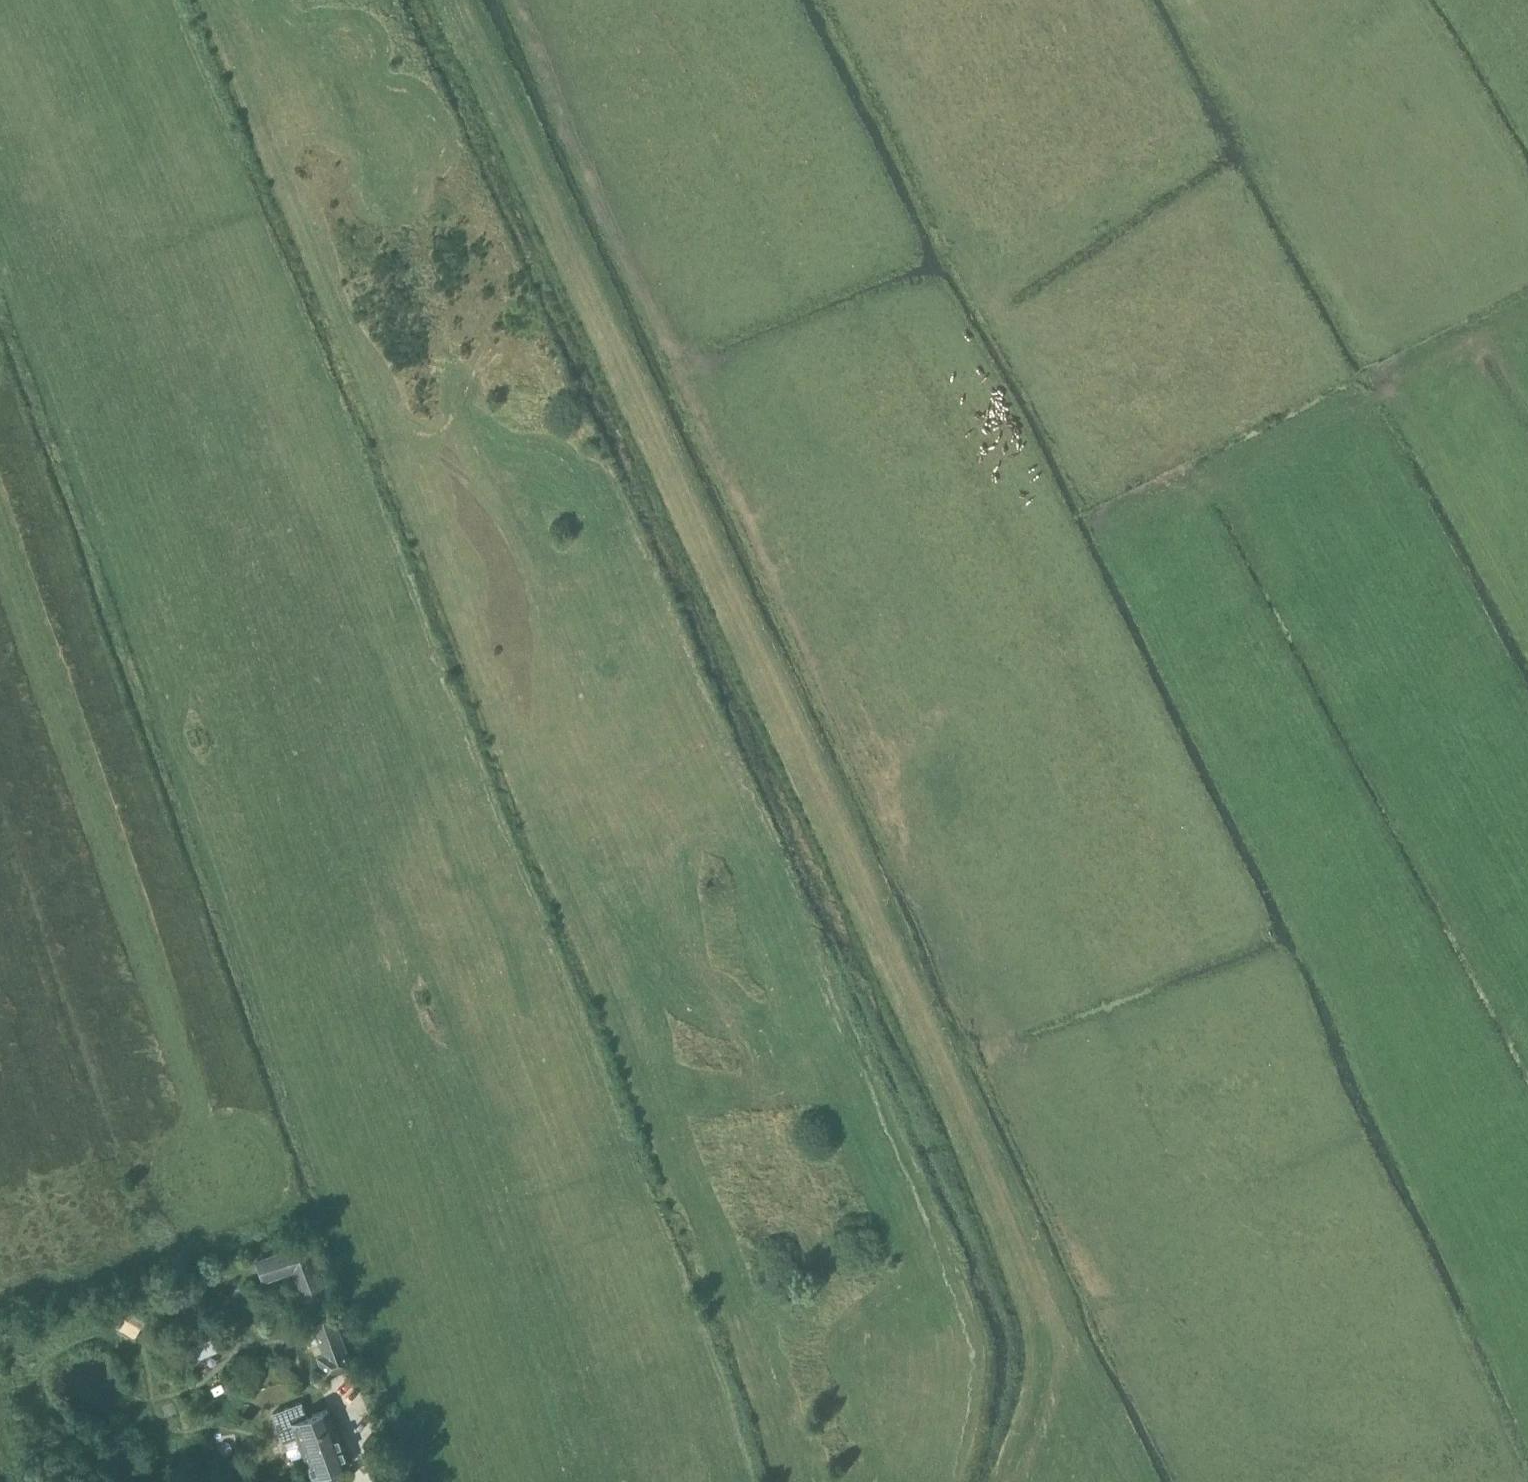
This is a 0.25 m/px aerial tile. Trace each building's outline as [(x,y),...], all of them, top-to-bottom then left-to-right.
[(265,1280),(296,1269),(307,1298),(326,1291),(308,1242),(257,1260),(265,1280)] [(123,1316),(116,1327),(135,1338),(141,1327),(123,1316)] [(353,1366),(335,1318),(315,1326),(325,1354),(318,1356),(326,1376),(353,1366)] [(221,1333),(190,1346),(195,1359),(205,1356),(227,1347),(221,1333)] [(284,1441),(296,1436),(310,1476),(347,1463),(328,1410),(308,1417),(302,1402),(273,1412),(284,1441)]
